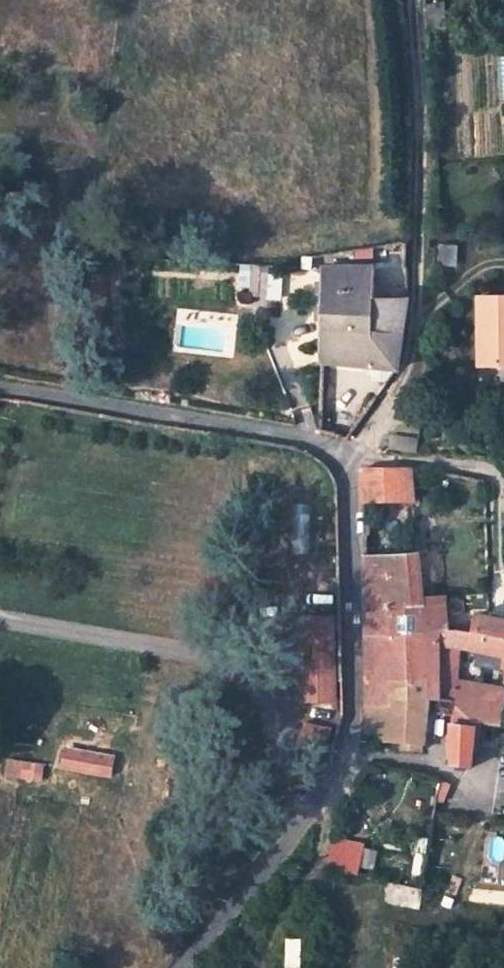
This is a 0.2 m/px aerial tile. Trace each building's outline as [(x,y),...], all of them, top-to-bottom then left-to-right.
[(321,359),(396,368),(408,294),(393,293),(381,292),(382,260),(320,270),(321,359)] [(263,299),(265,266),(250,265),(249,298),(263,299)] [(503,364),(503,297),(481,298),(482,364),(503,364)] [(413,500),(412,488),(411,469),(360,469),(362,503),(413,500)] [(411,469),(412,488),(427,487),(426,469),(411,469)] [(364,548),(365,635),(390,631),(390,609),(421,606),(420,596),(418,553),(376,555),(375,547),(364,548)] [(390,609),(390,631),(445,626),(446,595),(420,596),(421,606),(390,609)] [(462,628),(460,647),(503,657),(503,620),(479,615),(474,631),(462,628)] [(365,635),(365,709),(389,709),(392,682),(425,683),(424,698),(442,702),(445,643),(445,626),(390,631),(365,635)] [(445,643),(460,647),(462,628),(445,626),(445,643)] [(330,630),(298,631),(299,714),(331,714),(330,630)] [(445,643),(442,702),(452,705),(474,725),(480,726),(501,728),(503,699),(503,688),(459,680),(460,647),(445,643)] [(406,739),(425,737),(424,698),(425,683),(392,682),(389,709),(365,709),(365,728),(365,735),(365,742),(373,741),(379,741),(406,739)] [(455,727),(451,766),(468,768),(474,730),(455,727)] [(425,737),(406,739),(407,747),(426,746),(425,737)] [(324,744),(299,738),(294,756),(319,762),(324,744)] [(64,745),(60,770),(112,779),(116,753),(64,745)] [(45,764),(8,759),(6,777),(43,782),(45,764)] [(361,847),(329,841),(323,869),(356,875),(361,847)]
